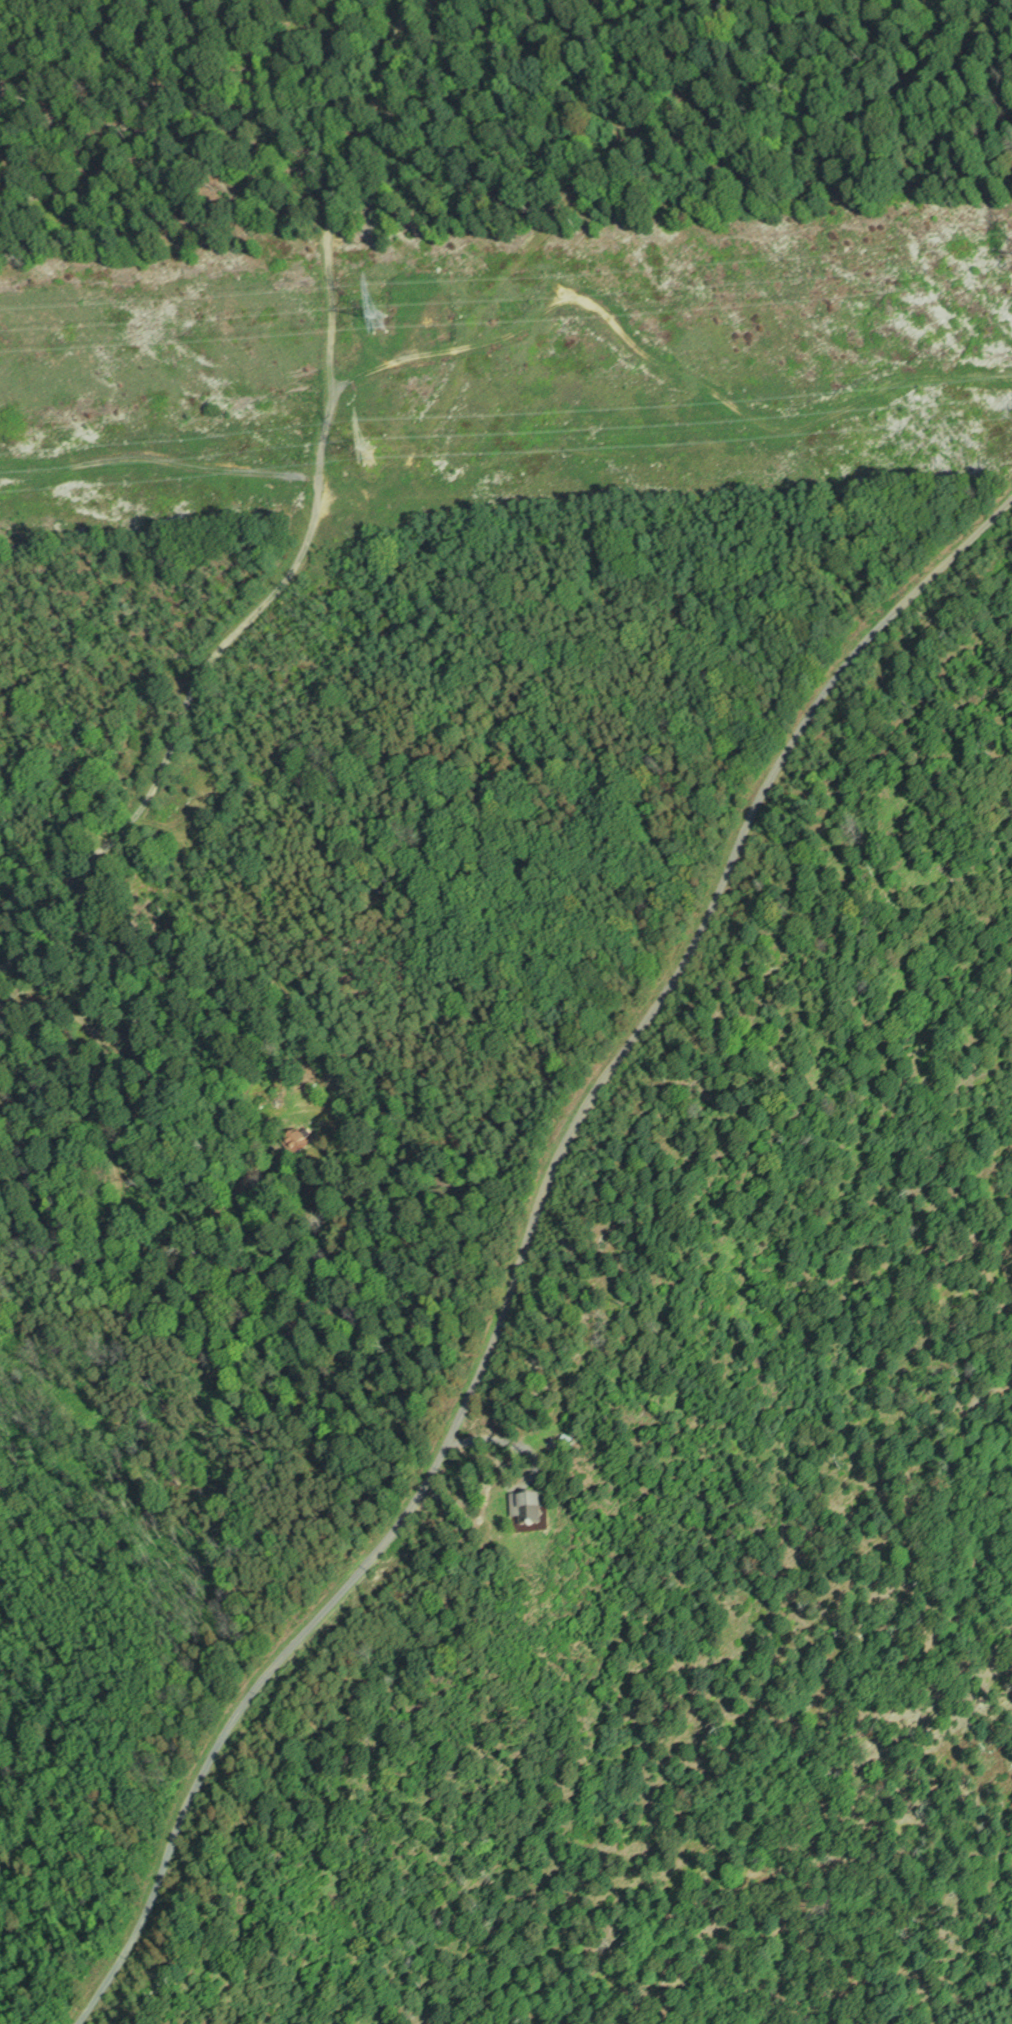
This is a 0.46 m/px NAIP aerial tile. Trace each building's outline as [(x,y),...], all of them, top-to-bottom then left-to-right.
[(512,1524),(543,1524),(543,1492),(512,1492),(512,1524)]
